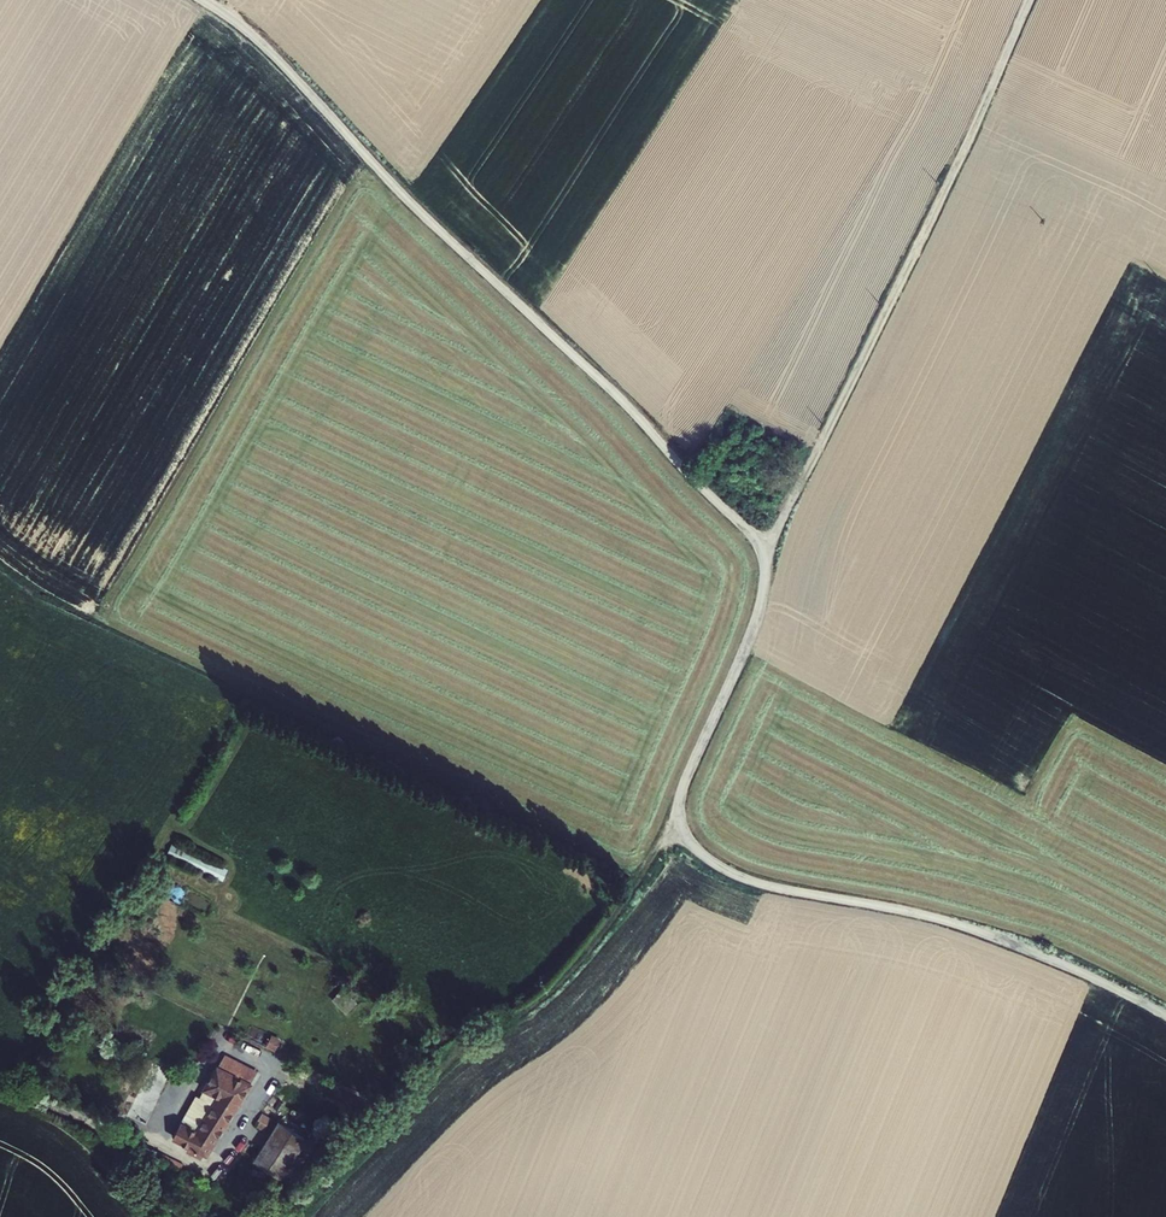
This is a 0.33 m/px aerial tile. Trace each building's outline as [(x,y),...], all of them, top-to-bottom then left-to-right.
[(271,1033),(267,1045),(275,1047),(279,1036),(271,1033)] [(223,1066),(253,1087),(261,1075),(231,1054),(223,1066)] [(253,1087),(223,1066),(209,1087),(223,1097),(199,1132),(183,1122),(174,1136),(189,1146),(187,1150),(199,1158),(204,1152),(206,1154),(253,1087)] [(281,1177),(306,1140),(280,1123),(255,1159),(281,1177)]
